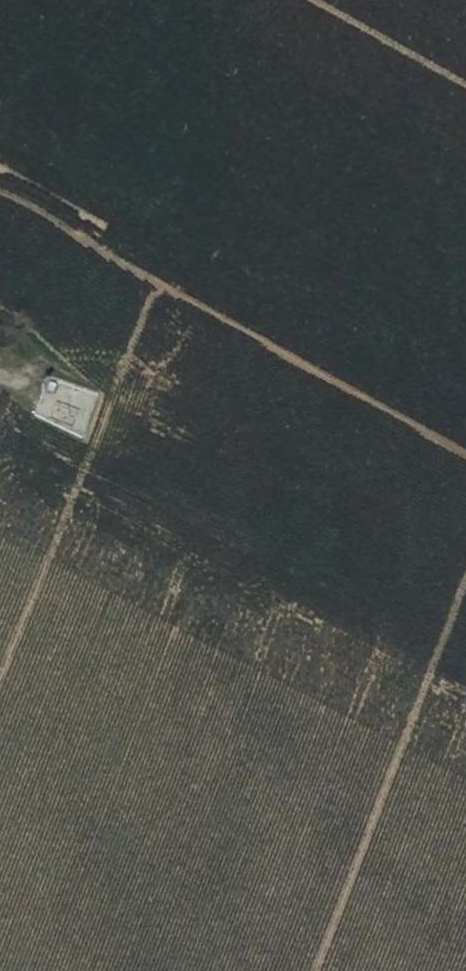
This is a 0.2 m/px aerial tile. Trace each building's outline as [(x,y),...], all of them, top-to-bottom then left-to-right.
[(46,378),(36,416),(82,429),(88,406),(60,398),(65,383),(46,378)]
